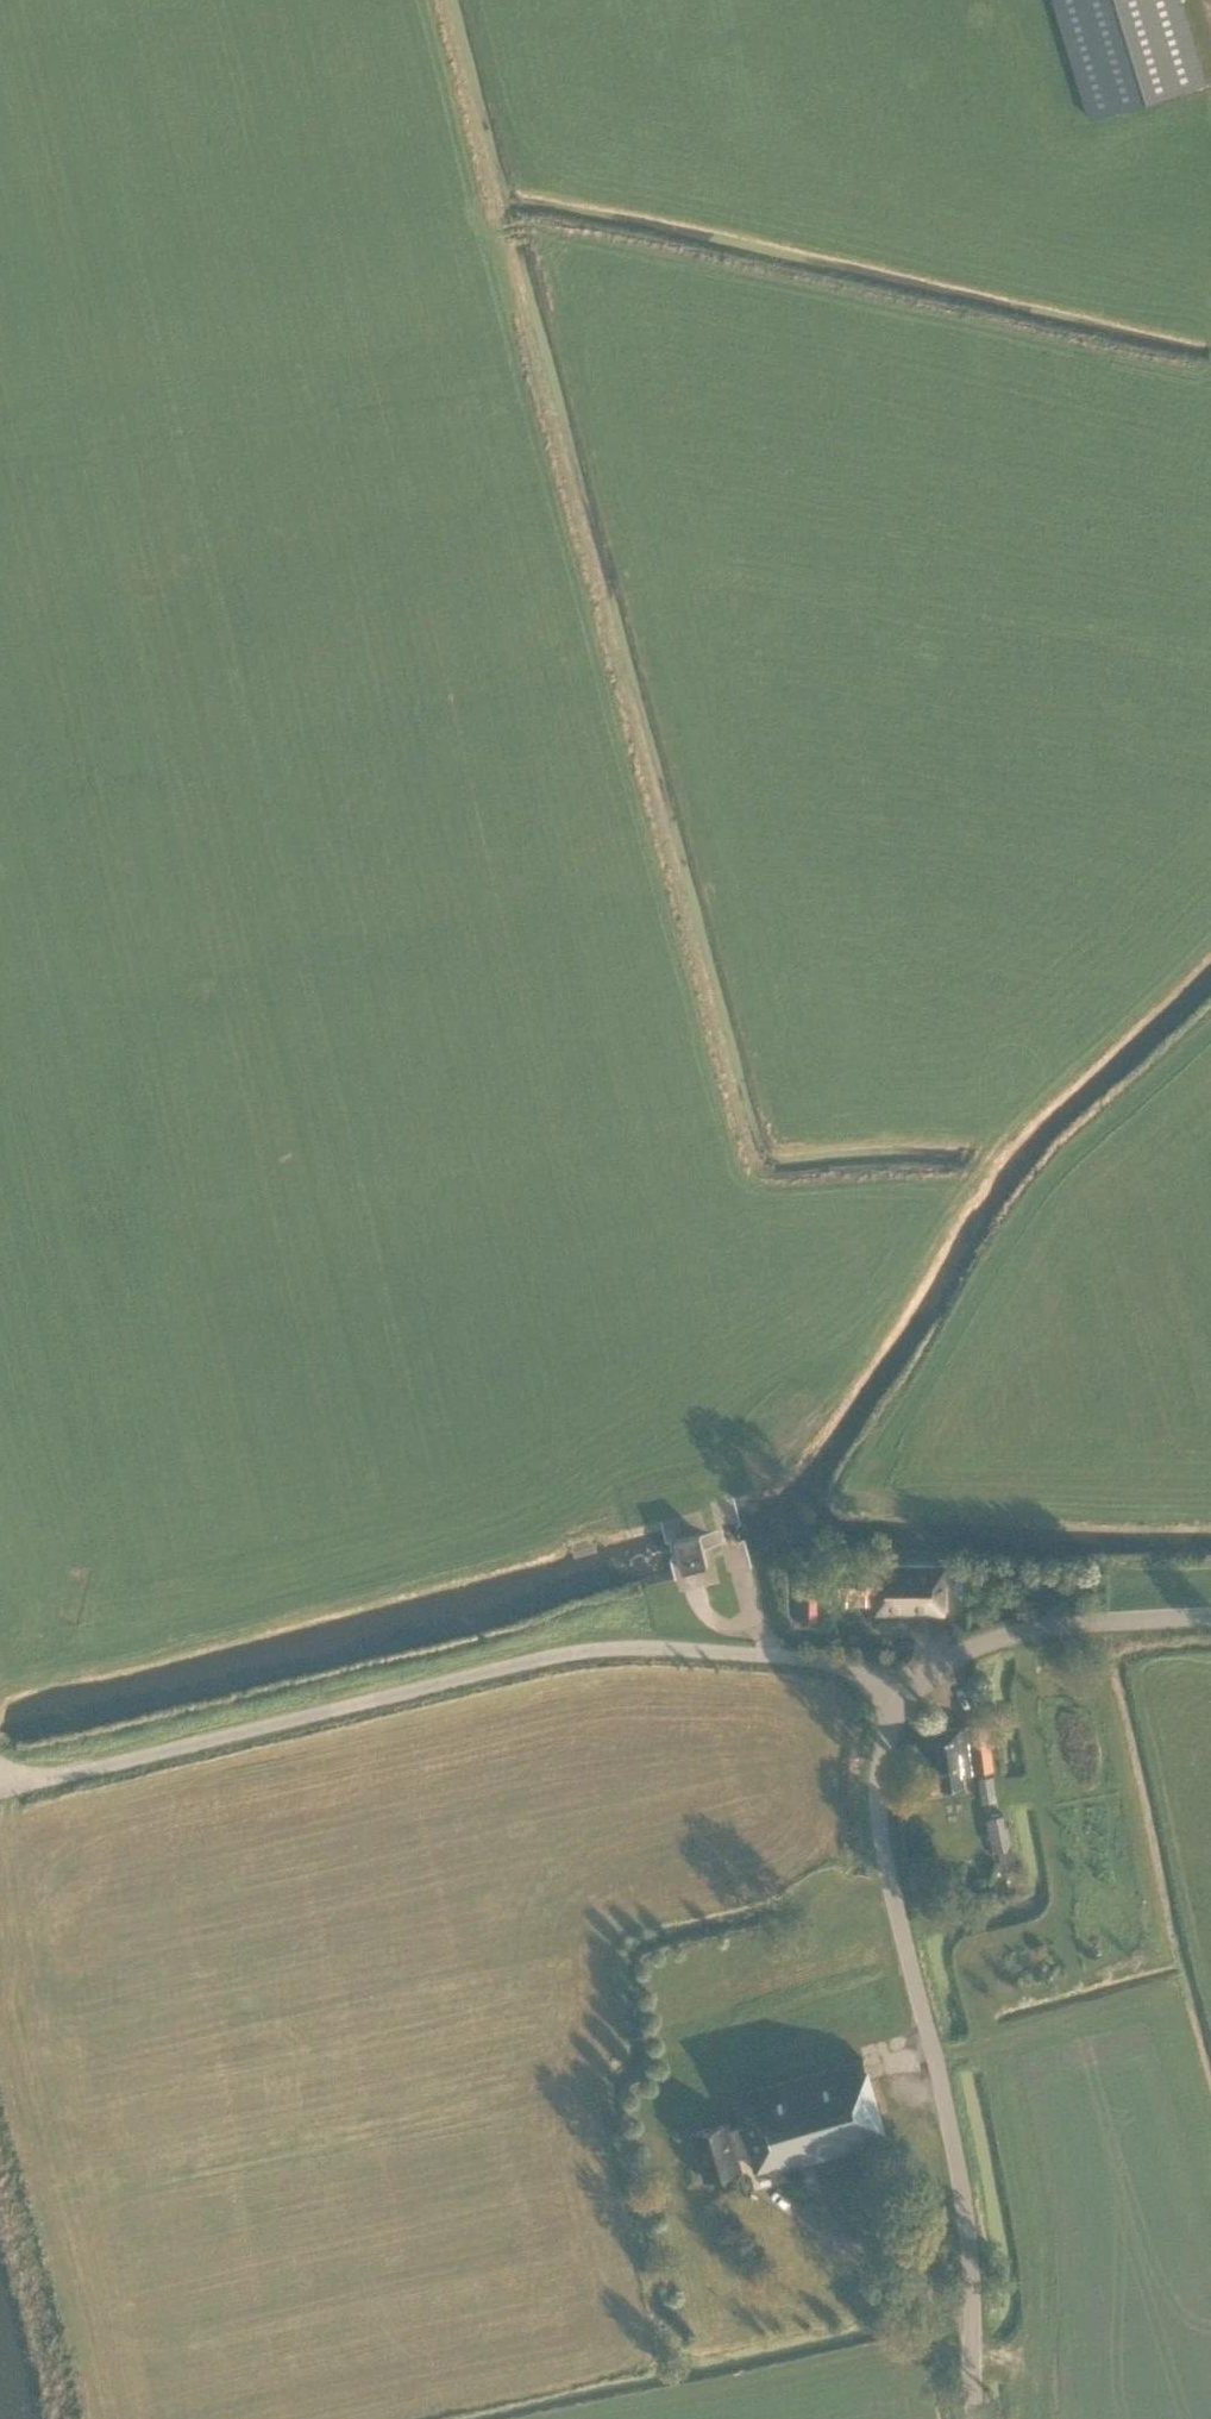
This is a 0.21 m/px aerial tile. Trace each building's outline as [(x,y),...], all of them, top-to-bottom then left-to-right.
[(1174,0),(1050,0),(1085,115),(1198,81),(1174,0)] [(706,1567),(697,1533),(674,1539),(682,1573),(706,1567)] [(943,1569),(874,1568),(874,1572),(838,1571),(837,1592),(846,1592),(845,1604),(873,1605),(873,1614),(942,1616),(943,1569)] [(816,1585),(792,1585),(792,1619),(816,1618),(816,1585)] [(1000,1769),(995,1721),(972,1723),(977,1771),(1000,1769)] [(971,1772),(964,1724),(921,1730),(925,1760),(917,1761),(920,1780),(938,1777),(939,1788),(962,1785),(960,1774),(971,1772)] [(1010,1846),(1003,1813),(986,1816),(992,1850),(1010,1846)] [(729,2123),(693,2132),(704,2177),(740,2167),(737,2157),(747,2154),(751,2170),(771,2165),(774,2173),(789,2168),(799,2165),(815,2161),(886,2140),(884,2134),(868,2076),(859,2045),(853,2025),(805,2039),(815,2075),(733,2098),(740,2126),(730,2129),(729,2123)]
